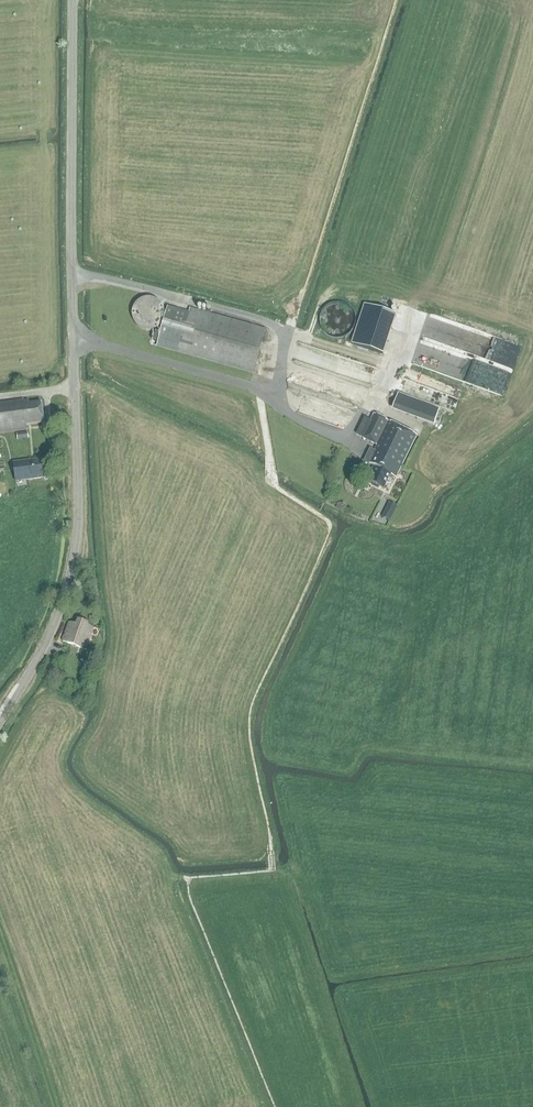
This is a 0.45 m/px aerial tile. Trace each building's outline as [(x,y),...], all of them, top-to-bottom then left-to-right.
[(163,319),(164,314),(163,309),(161,304),(157,300),(153,298),(148,297),(143,298),(138,300),(135,304),(132,309),(131,314),(132,319),(135,323),(138,327),(143,329),(148,330),(153,329),(157,327),(161,323),(163,319)] [(364,303),(354,344),(387,352),(397,312),(364,303)] [(188,313),(167,307),(156,349),(255,374),(267,327),(189,308),(188,313)] [(433,425),(439,408),(398,393),(391,410),(433,425)] [(43,423),(40,403),(28,404),(28,401),(23,401),(23,400),(0,403),(0,434),(27,430),(26,425),(43,423)] [(367,428),(363,437),(376,445),(373,450),(370,449),(364,462),(373,466),(370,471),(373,473),(368,481),(384,489),(391,475),(395,477),(416,436),(374,414),(371,421),(367,428)] [(365,417),(361,425),(367,428),(371,421),(365,417)] [(28,438),(27,432),(16,433),(17,440),(28,438)] [(16,481),(44,478),(42,459),(13,463),(16,481)] [(389,502),(385,509),(394,514),(397,506),(389,502)] [(85,649),(92,628),(86,626),(87,624),(78,621),(77,626),(70,623),(66,633),(67,634),(66,637),(65,636),(63,641),(85,649)]
